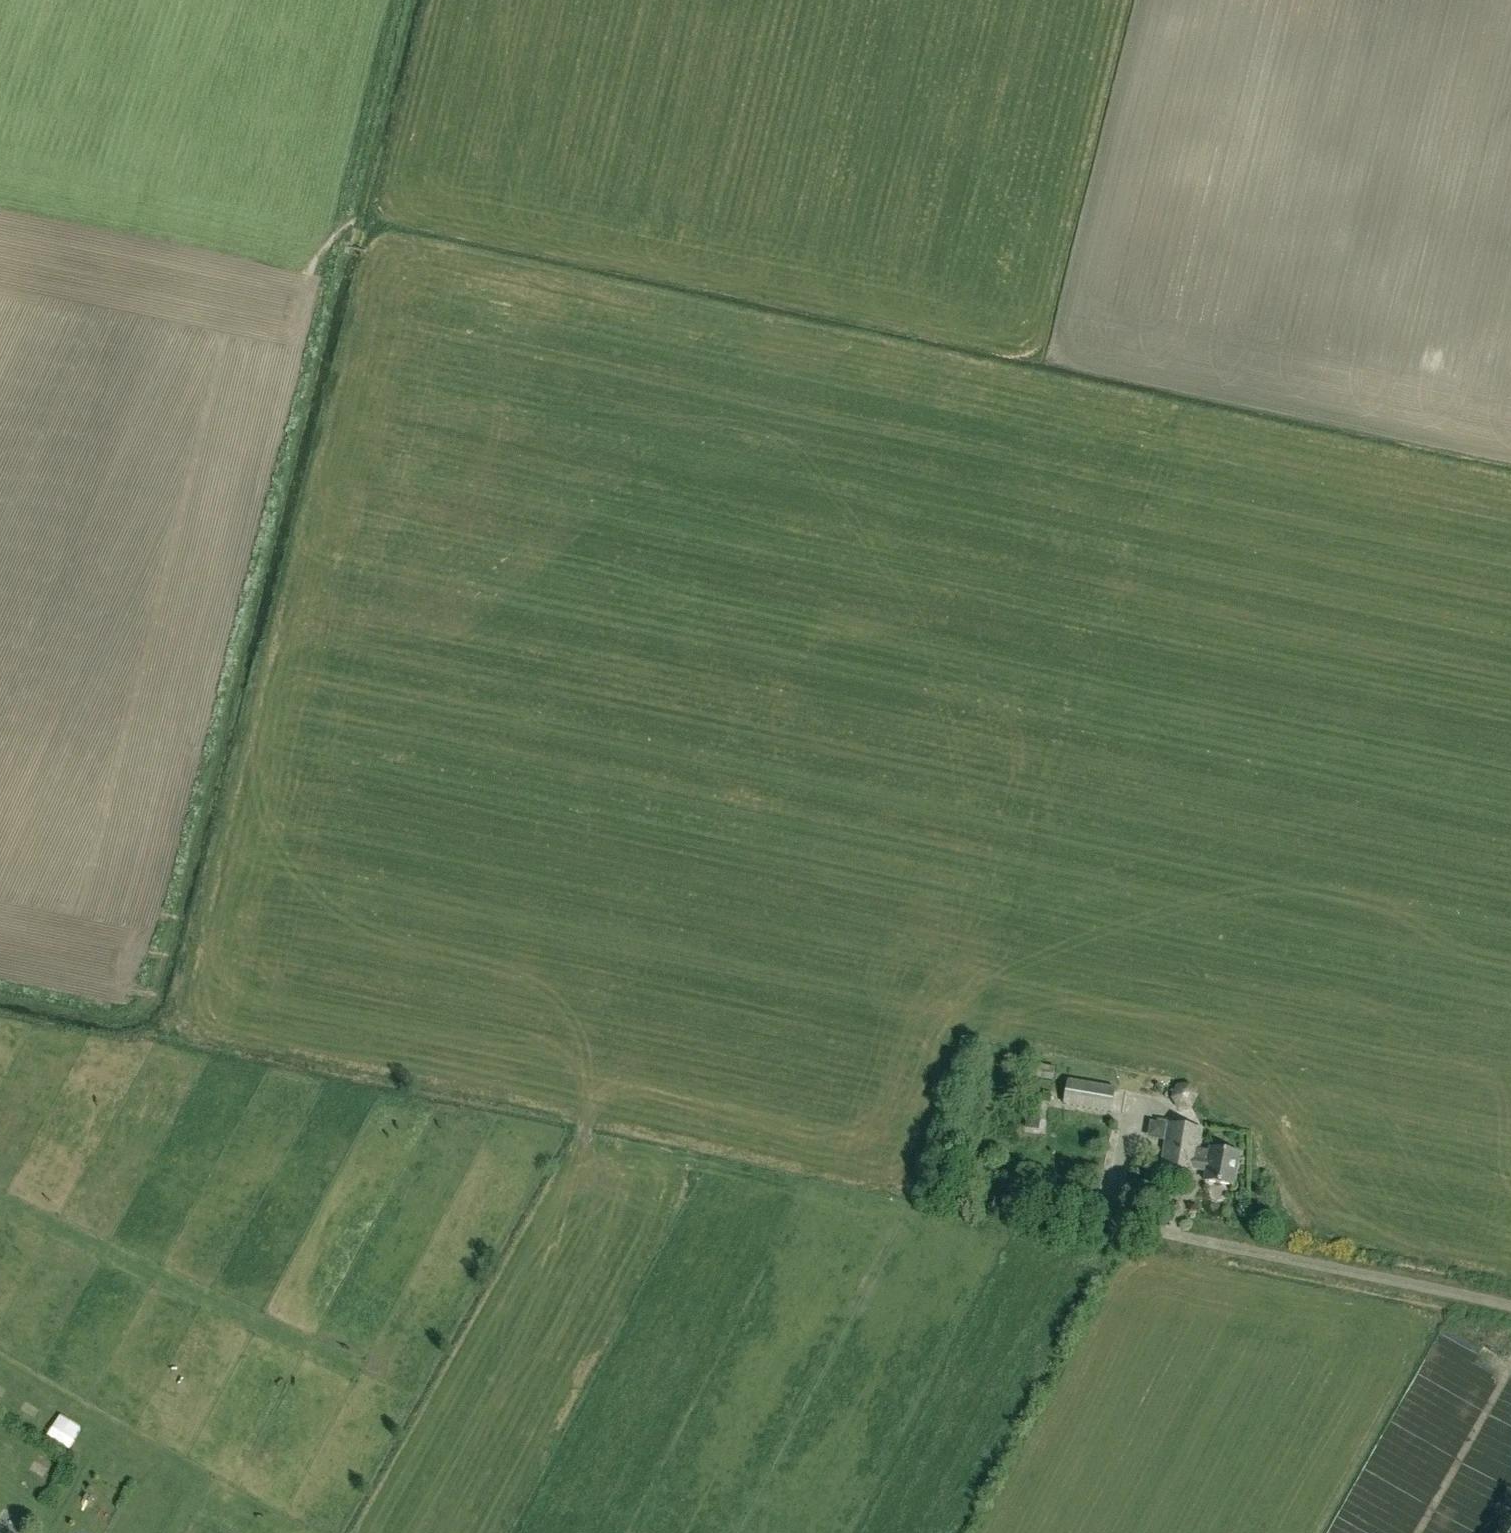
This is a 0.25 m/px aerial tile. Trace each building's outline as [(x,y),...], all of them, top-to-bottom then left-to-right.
[(1039,1062),(1039,1073),(1055,1074),(1056,1062),(1039,1062)] [(1110,1113),(1115,1086),(1067,1078),(1063,1106),(1110,1113)] [(1178,1108),(1192,1107),(1196,1095),(1190,1084),(1176,1086),(1171,1098),(1178,1108)] [(1210,1150),(1198,1148),(1201,1128),(1168,1122),(1160,1168),(1193,1174),(1194,1169),(1206,1171),(1204,1181),(1232,1186),(1238,1153),(1210,1148),(1210,1150)] [(66,1411),(53,1426),(65,1436),(78,1422),(66,1411)] [(30,1466),(48,1475),(58,1456),(41,1446),(30,1466)]
